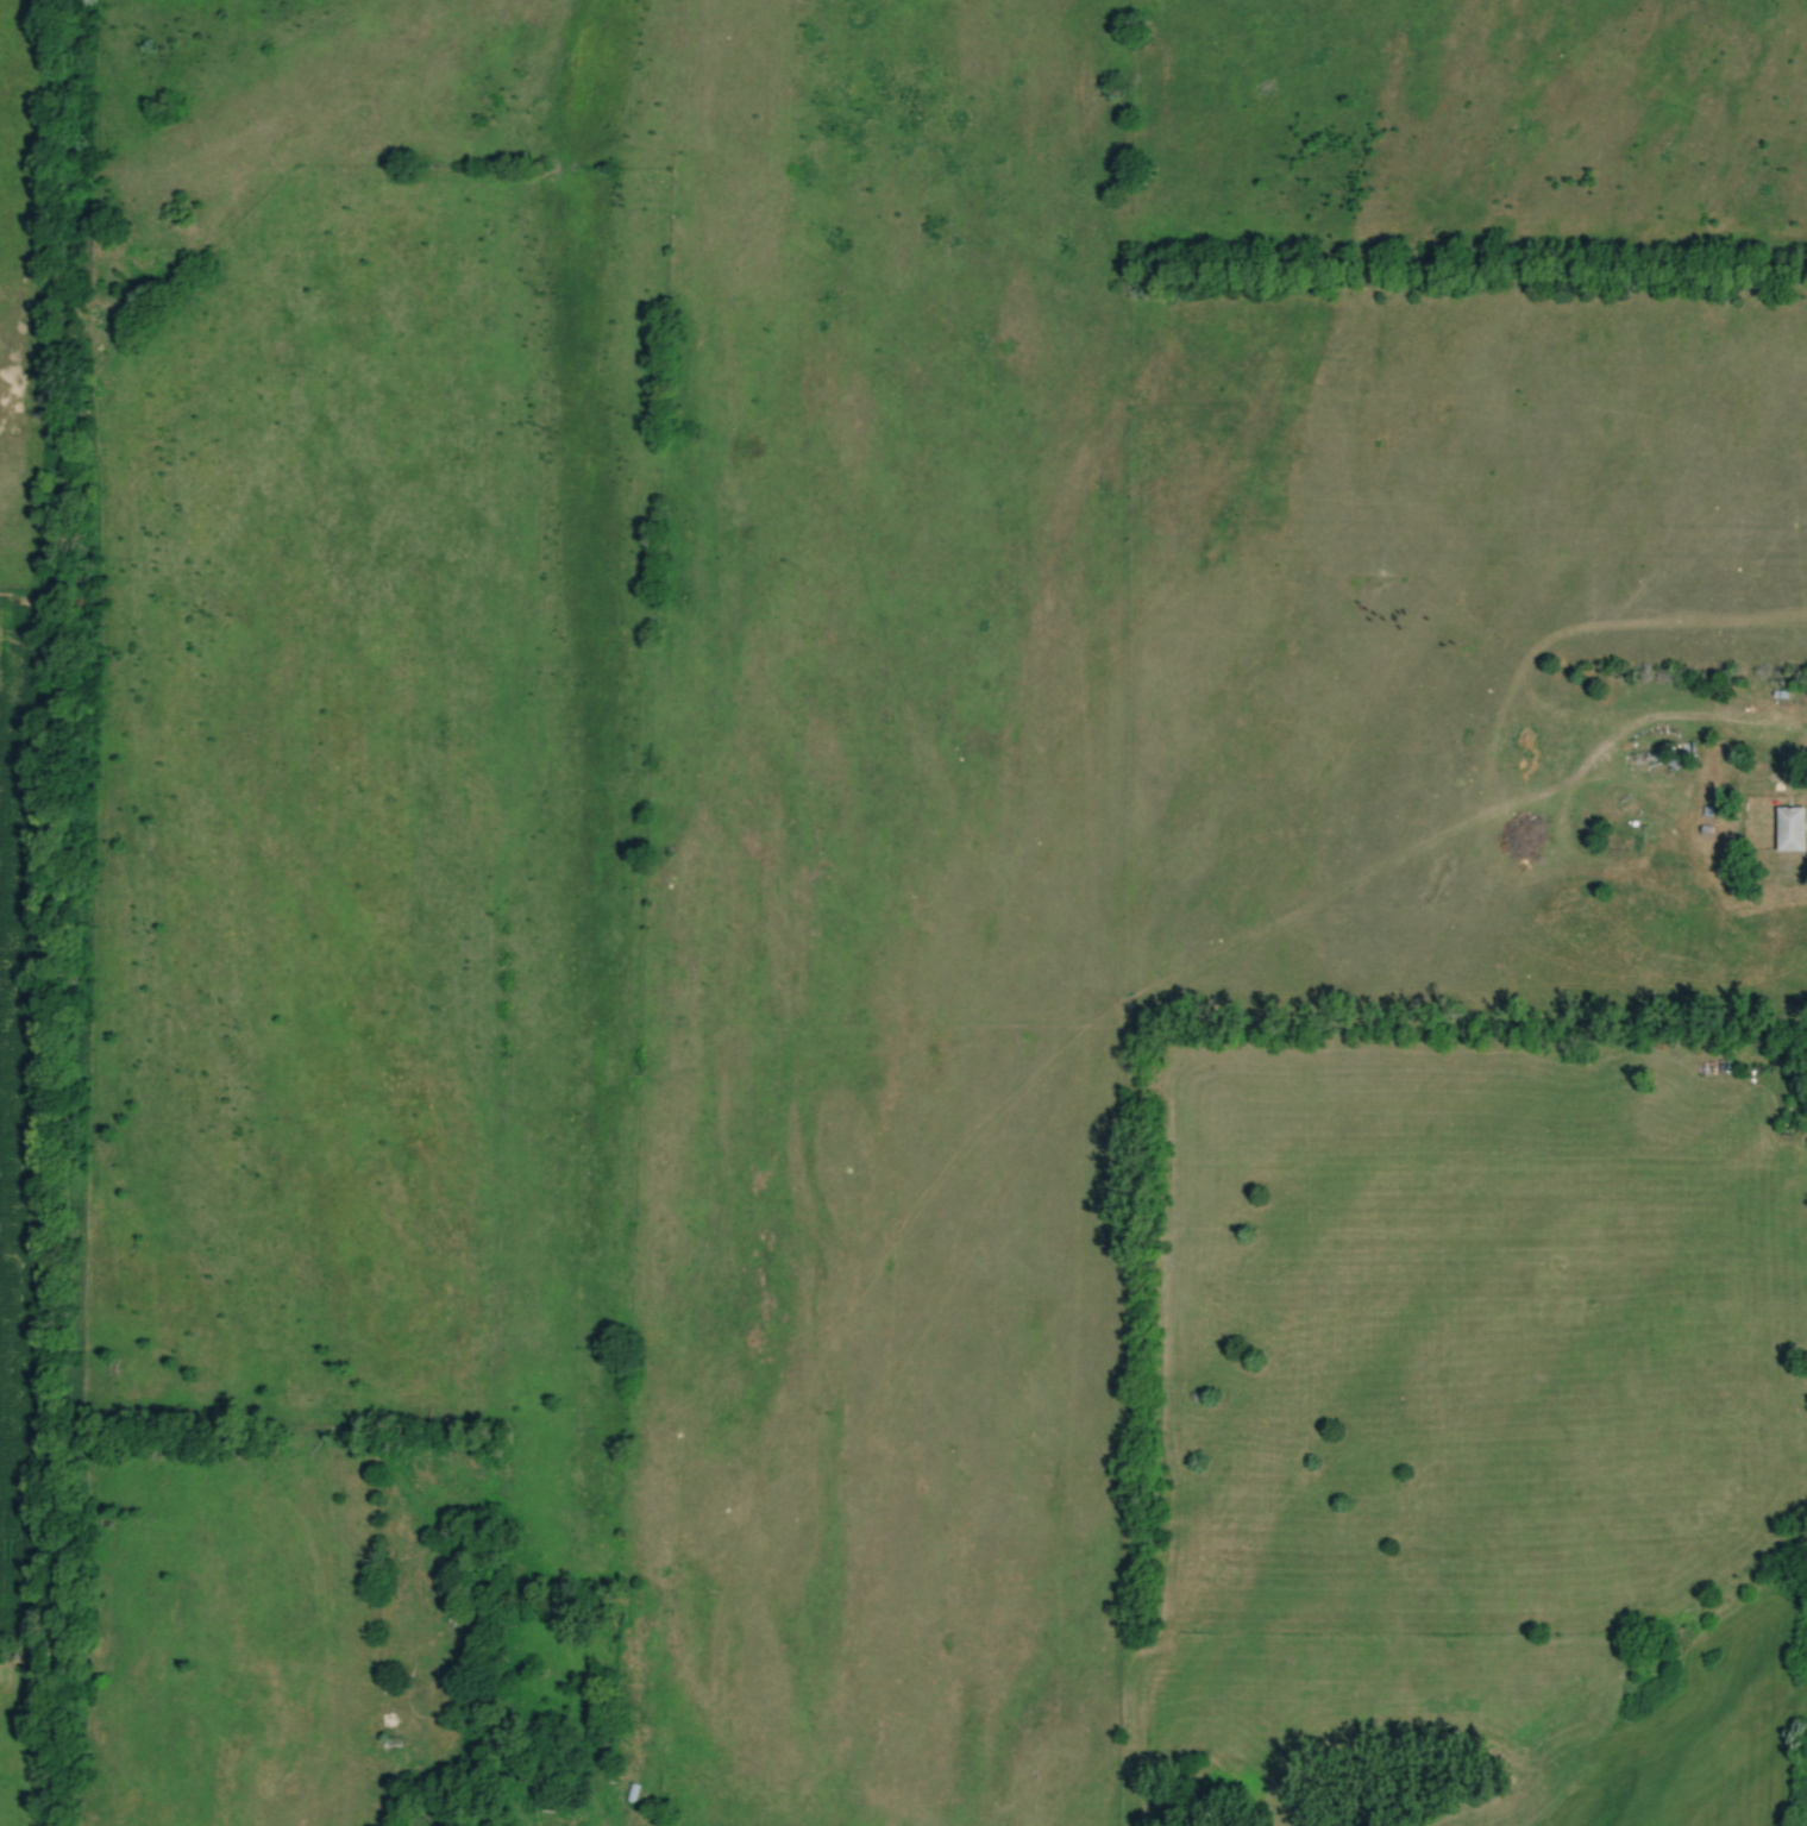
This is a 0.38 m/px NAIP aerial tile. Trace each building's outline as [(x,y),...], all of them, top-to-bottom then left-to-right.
[(1627,769),(1652,769),(1652,757),(1627,757),(1627,769)] [(1692,769),(1690,759),(1662,761),(1663,772),(1692,769)] [(1780,805),(1780,852),(1806,852),(1806,805),(1780,805)]
